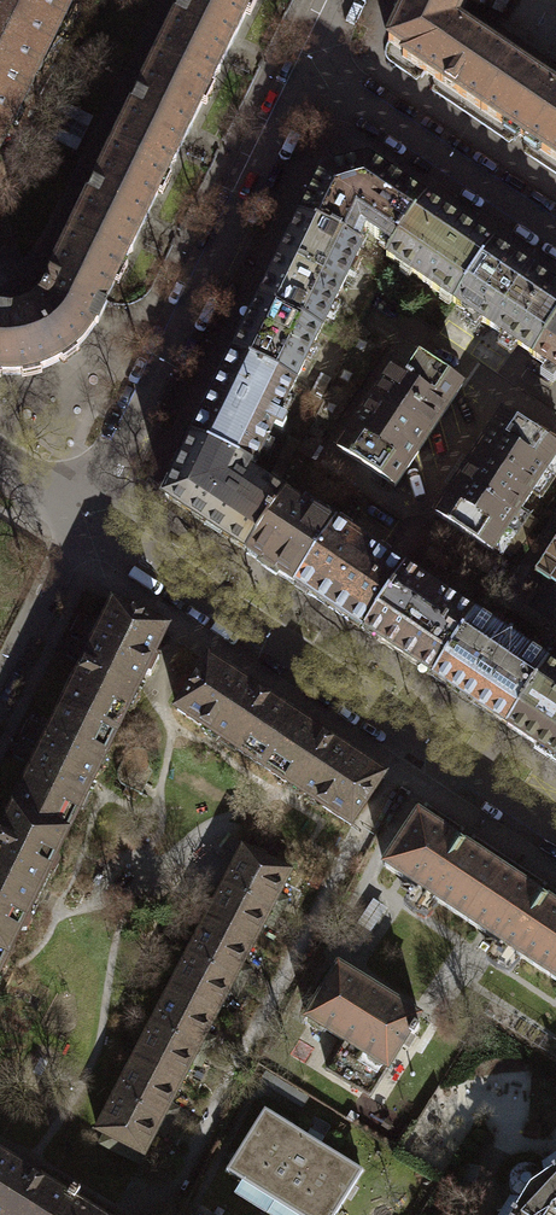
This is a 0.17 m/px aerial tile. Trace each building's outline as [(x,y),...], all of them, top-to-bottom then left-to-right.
[(63,0),(0,0),(0,131),(63,0)] [(52,366),(60,363),(75,354),(89,337),(100,321),(255,0),(180,0),(38,297),(28,306),(45,333),(38,339),(52,366)] [(464,2),(460,0),(409,0),(388,39),(403,48),(400,58),(555,162),(555,90),(456,23),(464,2)] [(464,2),(484,12),(490,0),(460,0),(464,2)] [(319,176),(296,219),(359,246),(364,230),(393,247),(423,203),(368,165),(319,176)] [(423,203),(393,247),(386,258),(453,303),(490,249),(423,203)] [(260,302),(319,331),(359,246),(296,219),(260,302)] [(453,303),(524,351),(532,357),(555,322),(555,294),(490,249),(453,303)] [(260,302),(233,354),(293,383),(319,331),(260,302)] [(0,305),(0,373),(5,374),(24,373),(44,370),(52,366),(38,339),(45,333),(28,306),(17,310),(4,308),(0,305)] [(532,357),(555,373),(555,322),(532,357)] [(336,446),(393,482),(457,382),(400,346),(336,446)] [(191,439),(250,468),(271,427),(280,432),(285,421),(276,417),(293,383),(233,354),(191,439)] [(493,552),(546,472),(555,479),(555,455),(555,448),(503,413),(435,514),(493,552)] [(250,468),(191,439),(161,498),(247,553),(283,499),(247,477),(250,468)] [(247,553),(292,583),(333,523),(304,504),(300,510),(283,499),(247,553)] [(351,622),(363,630),(403,570),(390,561),(333,523),(292,583),(351,622)] [(536,572),(555,585),(555,541),(536,572)] [(363,630),(435,678),(475,618),(403,570),(363,630)] [(63,707),(115,733),(166,630),(113,604),(88,656),(63,707)] [(435,678),(508,727),(547,667),(475,618),(435,678)] [(178,710),(264,767),(295,719),(253,691),(209,662),(178,710)] [(547,667),(508,727),(555,759),(555,673),(547,667)] [(13,810),(65,836),(115,733),(63,707),(38,759),(13,810)] [(340,748),(295,719),(264,767),(351,824),(383,776),(340,748)] [(65,836),(13,810),(0,836),(0,877),(37,894),(65,836)] [(466,924),(499,870),(463,846),(417,817),(383,869),(466,924)] [(224,883),(280,912),(284,903),(287,898),(278,893),(290,871),(242,847),(224,883)] [(466,924),(549,977),(555,967),(555,906),(545,900),(499,870),(466,924)] [(7,954),(37,894),(0,877),(0,951),(7,954)] [(205,918),(252,942),(262,921),(272,927),(276,919),(280,912),(224,883),(205,918)] [(187,953),(243,982),(246,977),(250,969),(240,964),(252,942),(205,918),(187,953)] [(243,982),(187,953),(168,988),(216,1012),(227,990),(237,995),(240,988),(243,982)] [(421,1015),(339,965),(306,1018),(344,1042),(327,1070),(370,1097),(410,1033),(414,1035),(419,1026),(415,1024),(421,1015)] [(150,1022),(207,1051),(210,1046),(214,1038),(205,1033),(216,1012),(168,988),(150,1022)] [(132,1057),(179,1081),(190,1060),(200,1065),(204,1057),(207,1051),(150,1022),(132,1057)] [(114,1093),(171,1122),(174,1117),(178,1109),(168,1104),(179,1081),(132,1057),(114,1093)] [(171,1122),(114,1093),(95,1130),(105,1135),(101,1144),(135,1162),(149,1134),(162,1141),(166,1132),(171,1122)] [(263,1108),(225,1166),(301,1214),(336,1214),(363,1172),(263,1108)] [(76,1190),(71,1187),(65,1196),(51,1187),(0,1155),(0,1214),(60,1214),(76,1190)] [(550,1170),(555,1176),(543,1180),(539,1172),(534,1168),(525,1165),(516,1168),(510,1174),(508,1181),(509,1189),(514,1194),(522,1198),(519,1214),(555,1214),(555,1166),(550,1170)] [(60,1214),(95,1214),(75,1203),(80,1192),(76,1190),(60,1214)]
